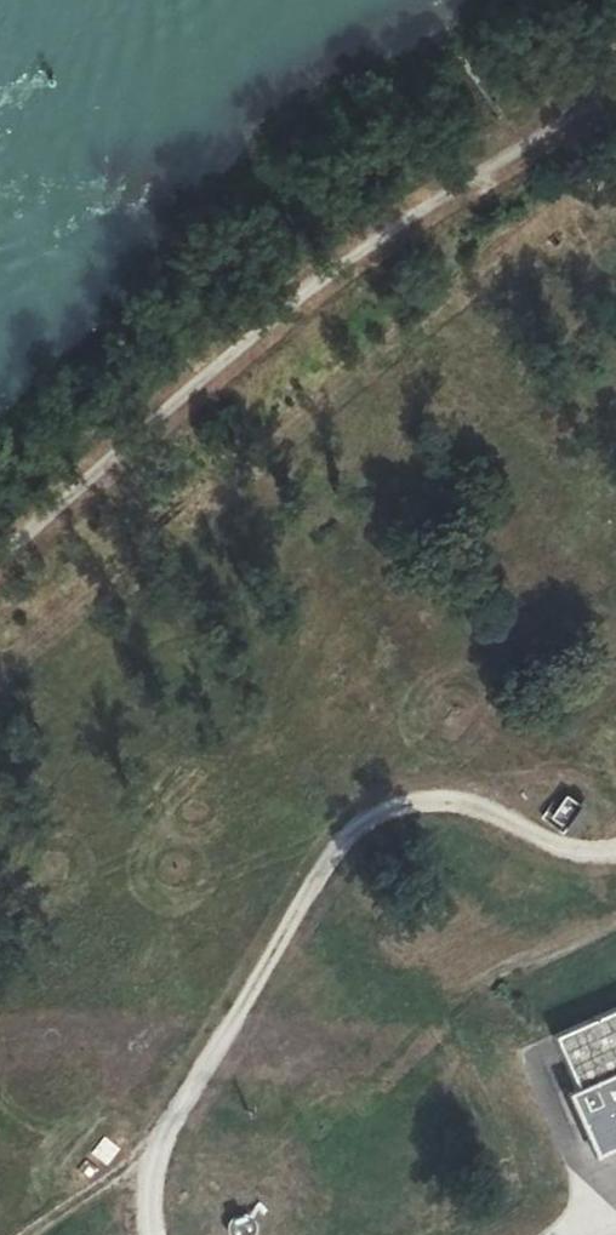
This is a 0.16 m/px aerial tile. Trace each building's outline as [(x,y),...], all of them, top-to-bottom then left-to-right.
[(549,1032),(572,1083),(615,1064),(615,1003),(549,1032)] [(572,1083),(560,1089),(588,1151),(615,1139),(615,1064),(572,1083)]
